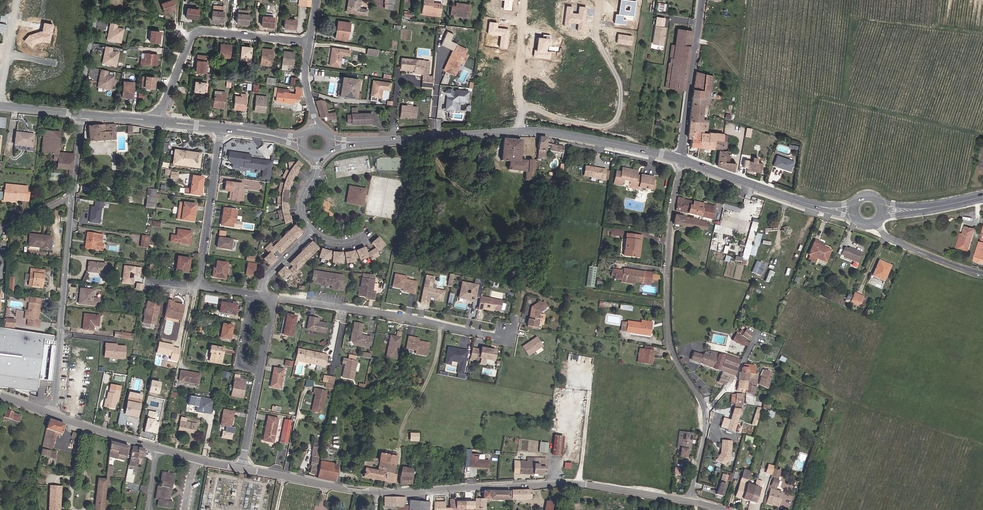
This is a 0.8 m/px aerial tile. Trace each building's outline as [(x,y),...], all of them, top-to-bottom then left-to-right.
[(162,3),(165,11),(175,8),(172,0),(169,0),(162,3)] [(359,8),(361,0),(349,0),(347,13),(367,16),(368,9),(359,8)] [(390,9),(391,0),(384,0),(383,8),(390,9)] [(422,12),(441,14),(442,5),(432,3),(432,0),(423,0),(422,12)] [(512,0),(498,0),(503,1),(502,10),(511,11),(512,0)] [(626,0),(620,0),(618,14),(615,14),(614,23),(626,24),(627,16),(633,17),(635,1),(626,0)] [(222,21),(224,6),(213,5),(211,20),(222,21)] [(471,7),(458,6),(458,9),(452,8),(451,17),(469,19),(471,7)] [(584,31),(586,7),(578,6),(578,13),(572,12),(573,7),(565,6),(563,27),(570,28),(570,23),(578,24),(577,30),(584,31)] [(197,19),(198,9),(187,8),(186,18),(197,19)] [(248,24),(249,11),(238,9),(237,23),(248,24)] [(272,26),(273,17),(262,16),(261,25),(272,26)] [(656,17),(652,44),(662,45),(663,38),(662,38),(662,36),(664,35),(665,28),(664,28),(665,19),(656,17)] [(294,29),(295,20),(285,18),(284,28),(294,29)] [(349,41),(351,23),(338,21),(335,39),(349,41)] [(121,42),(123,28),(117,27),(117,23),(111,22),(109,31),(110,31),(109,36),(111,39),(116,40),(116,41),(121,42)] [(498,23),(489,22),(487,34),(500,35),(499,48),(506,49),(508,29),(497,27),(498,23)] [(45,23),(43,32),(52,34),(54,25),(45,23)] [(159,42),(160,30),(151,29),(150,41),(159,42)] [(665,87),(684,90),(692,31),(677,29),(674,45),(670,45),(665,87)] [(111,39),(109,36),(110,31),(109,31),(107,39),(116,41),(116,40),(111,39)] [(30,35),(25,41),(32,48),(35,44),(42,43),(50,44),(52,34),(43,32),(41,32),(30,35)] [(534,49),(533,57),(550,59),(551,51),(548,51),(549,46),(551,46),(553,35),(542,34),(542,37),(537,37),(536,49),(534,49)] [(633,36),(618,34),(616,43),(631,46),(633,36)] [(449,39),(444,37),(440,45),(446,48),(449,39)] [(225,47),(225,45),(221,44),(220,50),(216,50),(216,56),(225,57),(224,60),(229,60),(230,48),(225,47)] [(117,66),(119,52),(112,51),(113,47),(106,46),(104,55),(105,55),(105,60),(107,63),(112,64),(112,65),(117,66)] [(248,60),(248,59),(251,60),(251,56),(249,56),(250,47),(241,46),(240,60),(248,60)] [(457,65),(459,48),(455,46),(453,51),(451,51),(448,58),(448,60),(448,62),(446,62),(445,65),(445,66),(443,70),(444,72),(452,75),(454,75),(456,71),(455,69),(457,65)] [(460,53),(462,49),(459,48),(457,65),(458,62),(460,62),(462,63),(464,62),(466,56),(464,55),(460,53)] [(270,65),(272,52),(266,51),(266,49),(261,49),(261,61),(266,61),(266,65),(270,65)] [(377,51),(365,49),(364,56),(376,58),(377,51)] [(293,67),(294,55),(288,54),(288,51),(283,50),(282,63),(288,64),(288,66),(293,67)] [(349,53),(331,50),(329,68),(339,69),(340,61),(348,62),(349,53)] [(155,57),(157,58),(158,53),(145,52),(145,58),(142,58),(141,63),(154,64),(155,57)] [(107,63),(105,60),(105,55),(104,55),(103,63),(112,65),(112,64),(107,63)] [(206,72),(207,56),(198,55),(197,71),(206,72)] [(427,78),(428,67),(423,66),(423,63),(423,62),(400,59),(399,70),(413,72),(412,74),(422,76),(421,86),(431,87),(431,82),(426,82),(427,78)] [(112,89),(115,75),(108,74),(108,70),(102,69),(100,78),(101,79),(100,83),(103,86),(108,87),(107,88),(112,89)] [(711,77),(696,73),(692,99),(709,100),(711,77)] [(155,77),(146,76),(146,78),(142,78),(141,86),(154,88),(155,77)] [(357,96),(360,78),(344,76),(341,94),(357,96)] [(103,86),(100,83),(101,79),(100,78),(99,87),(107,88),(108,87),(103,86)] [(203,97),(205,81),(196,80),(194,96),(203,97)] [(127,97),(127,95),(133,95),(134,82),(124,81),(122,96),(127,97)] [(299,94),(303,95),(301,87),(297,86),(290,85),(286,84),(284,92),(278,91),(279,82),(276,82),(275,85),(273,96),(277,97),(276,101),(293,103),(294,100),(295,94),(299,94)] [(389,92),(390,85),(372,82),(372,88),(373,88),(372,91),(371,91),(369,101),(376,103),(376,98),(380,99),(381,90),(389,92)] [(455,111),(456,101),(467,103),(468,93),(456,91),(453,93),(452,91),(448,90),(444,93),(448,97),(447,98),(448,100),(447,102),(446,103),(445,110),(455,111)] [(214,106),(218,107),(218,104),(224,104),(225,91),(221,91),(220,94),(215,93),(214,106)] [(234,108),(238,109),(239,106),(245,107),(246,93),(241,93),(241,96),(236,95),(234,108)] [(255,111),(259,111),(260,108),(265,109),(266,96),(262,95),(261,98),(256,98),(255,111)] [(323,102),(322,100),(319,99),(314,101),(319,115),(320,118),(321,117),(317,104),(323,102)] [(709,100),(692,99),(690,122),(702,124),(702,121),(703,107),(708,108),(709,100)] [(326,114),(323,102),(317,104),(321,117),(325,117),(326,120),(335,118),(334,112),(326,114)] [(412,120),(413,108),(401,107),(399,120),(403,121),(404,119),(412,120)] [(355,117),(349,117),(349,125),(354,125),(354,127),(373,127),(374,117),(361,115),(361,113),(355,112),(355,117)] [(702,124),(690,122),(689,128),(689,133),(688,138),(691,138),(695,138),(695,133),(697,133),(697,132),(700,132),(703,132),(708,133),(709,124),(702,124)] [(112,134),(116,134),(116,125),(88,127),(89,143),(113,141),(112,134)] [(71,163),(58,161),(58,153),(61,133),(43,131),(41,154),(49,154),(49,161),(57,161),(56,169),(70,171),(71,163)] [(691,147),(700,148),(700,136),(700,132),(697,132),(697,133),(695,133),(695,138),(691,138),(691,147)] [(15,134),(13,146),(31,148),(32,139),(23,138),(23,135),(15,134)] [(700,136),(700,148),(715,149),(716,141),(723,141),(723,136),(708,135),(708,136),(703,136),(700,136)] [(761,149),(763,141),(762,140),(763,136),(758,135),(755,147),(761,149)] [(535,173),(535,161),(520,161),(521,140),(502,140),(500,161),(508,162),(507,170),(525,172),(524,180),(533,182),(534,173),(535,173)] [(547,147),(550,147),(550,150),(563,153),(565,146),(547,142),(547,147)] [(172,164),(199,168),(201,153),(174,149),(172,164)] [(272,161),(250,158),(251,154),(229,150),(228,159),(233,164),(232,167),(240,168),(240,165),(243,165),(243,167),(263,170),(262,178),(269,179),(272,161)] [(718,151),(715,167),(732,172),(734,164),(727,163),(729,153),(718,151)] [(58,153),(58,161),(71,163),(72,155),(58,153)] [(776,155),(774,166),(792,170),(794,159),(776,155)] [(751,164),(746,163),(745,170),(745,172),(759,175),(761,165),(756,164),(756,162),(751,161),(751,164)] [(283,174),(292,179),(294,175),(296,176),(298,173),(297,172),(297,169),(301,165),(297,162),(296,163),(294,162),(287,162),(288,168),(290,170),(289,172),(285,170),(283,174)] [(582,176),(604,179),(605,172),(606,169),(584,166),(582,176)] [(638,188),(651,190),(652,183),(653,178),(641,175),(640,178),(635,178),(636,172),(631,171),(622,169),(621,173),(616,172),(615,176),(613,186),(621,187),(622,183),(624,183),(625,178),(629,179),(627,188),(638,189),(638,188)] [(292,179),(283,174),(281,178),(285,180),(285,184),(279,183),(278,187),(288,190),(289,187),(292,187),(292,183),(290,182),(292,179)] [(190,189),(186,188),(186,192),(201,194),(203,178),(192,176),(190,189)] [(260,190),(261,181),(244,179),(244,189),(260,190)] [(226,181),(225,190),(230,191),(233,191),(233,192),(232,192),(231,199),(242,201),(244,192),(242,192),(244,184),(226,181)] [(362,204),(365,188),(349,185),(346,201),(360,204),(362,204)] [(6,186),(5,188),(5,192),(4,192),(3,202),(14,203),(15,198),(22,199),(22,201),(25,202),(28,202),(29,194),(27,194),(27,188),(6,186)] [(288,190),(278,187),(277,192),(282,192),(281,197),(277,197),(277,201),(287,201),(286,198),(288,198),(289,194),(287,194),(288,190)] [(683,198),(678,197),(675,211),(692,213),(711,219),(714,206),(683,199),(683,198)] [(103,209),(104,203),(96,202),(95,201),(94,208),(91,207),(89,223),(99,224),(100,218),(101,209),(103,209)] [(147,208),(154,210),(155,202),(148,201),(147,208)] [(194,221),(196,203),(180,201),(178,219),(194,221)] [(287,201),(277,201),(277,206),(283,206),(283,210),(277,211),(278,215),(289,214),(288,210),(290,210),(290,206),(287,206),(287,201)] [(236,222),(238,210),(223,208),(221,226),(241,229),(242,223),(236,222)] [(289,214),(278,215),(279,219),(285,219),(285,223),(292,222),(292,217),(290,218),(289,214)] [(691,217),(674,215),(673,224),(706,230),(708,222),(691,217)] [(964,223),(959,237),(970,241),(977,218),(967,215),(964,223)] [(276,251),(281,255),(302,234),(296,227),(274,247),(271,243),(265,249),(269,253),(263,259),(269,266),(276,259),(273,256),(272,255),(276,251)] [(170,242),(181,244),(182,241),(190,242),(192,232),(178,230),(177,236),(171,235),(170,242)] [(756,233),(749,256),(755,257),(757,247),(758,248),(762,235),(756,233)] [(38,248),(47,248),(48,236),(28,234),(27,244),(38,245),(38,248)] [(372,248),(376,255),(379,253),(377,250),(385,243),(378,235),(372,240),(372,242),(375,246),(372,248)] [(626,235),(624,255),(638,258),(639,252),(635,252),(637,236),(626,235)] [(97,237),(86,236),(84,251),(101,252),(102,245),(96,245),(97,237)] [(217,246),(231,249),(233,238),(219,236),(217,246)] [(813,239),(807,254),(814,257),(824,262),(830,249),(820,245),(821,243),(813,239)] [(300,273),(296,269),(317,248),(311,242),(289,263),(292,265),(293,267),(289,271),(287,269),(284,267),(277,274),(283,281),(290,274),(294,278),(300,273)] [(981,256),(982,250),(982,243),(980,243),(975,261),(982,264),(982,256),(981,256)] [(357,249),(359,255),(360,258),(370,254),(372,257),(376,255),(372,248),(368,251),(364,246),(357,249)] [(322,248),(319,257),(328,259),(328,257),(333,258),(333,251),(333,250),(329,249),(329,250),(322,248)] [(345,252),(346,258),(346,261),(355,260),(355,256),(359,255),(357,249),(357,248),(353,249),(353,250),(345,252)] [(863,253),(850,248),(849,249),(845,248),(842,255),(846,257),(846,258),(859,263),(863,253)] [(333,251),(333,258),(333,261),(342,261),(342,258),(346,258),(345,252),(345,250),(341,250),(341,251),(333,251)] [(814,257),(807,254),(805,259),(812,262),(814,257)] [(187,272),(189,258),(179,257),(177,270),(187,272)] [(886,278),(893,261),(882,257),(875,273),(886,278)] [(756,260),(752,271),(761,275),(766,264),(756,260)] [(215,270),(212,270),(211,275),(225,278),(227,263),(217,261),(215,270)] [(87,272),(104,274),(105,264),(88,262),(87,272)] [(256,264),(248,263),(246,273),(250,273),(254,274),(256,264)] [(594,287),(597,267),(589,266),(586,286),(594,287)] [(133,284),(134,274),(141,275),(141,268),(125,267),(123,282),(133,284)] [(620,279),(621,276),(635,278),(634,282),(642,283),(643,271),(623,268),(623,270),(612,268),(611,273),(615,274),(614,278),(620,279)] [(40,287),(42,270),(29,269),(29,273),(31,274),(30,286),(40,287)] [(342,284),(344,275),(314,270),(312,281),(322,283),(324,282),(327,282),(328,284),(334,285),(334,287),(335,289),(343,290),(344,284),(342,284)] [(651,272),(643,271),(642,283),(649,284),(651,272)] [(372,300),(374,292),(372,292),(373,284),(374,275),(366,274),(362,273),(360,288),(359,294),(362,295),(364,297),(369,298),(368,299),(372,300)] [(415,293),(417,281),(406,279),(407,276),(395,274),(393,286),(404,288),(404,289),(405,291),(415,293)] [(434,277),(426,275),(420,303),(425,304),(426,297),(430,298),(430,296),(435,297),(434,300),(442,301),(445,291),(432,288),(434,277)] [(481,295),(484,279),(475,278),(474,285),(462,282),(461,287),(466,288),(471,289),(470,294),(469,299),(470,299),(471,295),(474,296),(480,297),(481,295)] [(469,299),(470,294),(465,293),(466,288),(461,287),(459,297),(469,299)] [(80,294),(79,302),(96,304),(97,298),(90,297),(90,294),(94,294),(94,289),(78,288),(77,293),(80,294)] [(865,294),(861,292),(855,289),(851,300),(861,304),(865,294)] [(500,299),(481,295),(480,297),(479,303),(478,308),(482,309),(483,308),(489,309),(489,307),(500,309),(502,300),(500,299)] [(38,299),(28,298),(27,303),(26,311),(25,319),(27,319),(26,326),(36,327),(37,320),(35,320),(38,304),(37,304),(38,299)] [(173,313),(182,315),(184,305),(174,303),(174,301),(168,299),(164,316),(172,318),(173,313)] [(540,312),(545,308),(540,300),(532,306),(531,308),(532,309),(532,310),(531,310),(529,318),(538,320),(540,312)] [(155,317),(158,318),(161,304),(148,301),(148,304),(151,305),(148,316),(145,315),(143,322),(154,325),(155,317)] [(219,311),(236,314),(237,304),(221,301),(219,311)] [(285,313),(281,335),(294,337),(298,315),(285,313)] [(82,329),(91,330),(92,325),(97,326),(98,316),(83,314),(82,329)] [(319,321),(319,318),(309,316),(307,329),(325,333),(327,323),(319,321)] [(640,332),(650,334),(652,320),(642,318),(641,324),(637,323),(636,331),(640,332)] [(367,335),(361,334),(363,323),(354,322),(351,336),(353,337),(353,339),(355,342),(361,343),(361,346),(365,347),(367,335)] [(636,331),(637,323),(628,322),(627,334),(640,335),(640,332),(636,331)] [(231,339),(233,326),(222,324),(220,337),(231,339)] [(54,335),(0,328),(0,386),(9,387),(37,390),(39,379),(53,381),(56,341),(53,340),(54,335)] [(396,358),(401,332),(397,331),(396,336),(391,335),(387,356),(396,358)] [(741,344),(742,341),(743,341),(735,334),(731,341),(735,344),(735,343),(740,346),(741,344)] [(355,342),(353,339),(353,337),(351,336),(350,339),(354,344),(361,346),(361,343),(355,342)] [(426,355),(429,343),(418,341),(418,340),(417,338),(408,336),(406,348),(416,350),(415,353),(426,355)] [(536,336),(522,346),(528,356),(543,346),(536,336)] [(170,359),(178,361),(180,348),(173,347),(173,344),(159,341),(156,352),(171,355),(170,359)] [(116,344),(105,343),(104,357),(109,357),(110,345),(116,346),(116,344)] [(116,346),(110,345),(109,357),(123,358),(125,347),(116,346)] [(209,353),(211,353),(209,361),(221,364),(224,349),(211,346),(209,353)] [(463,373),(467,350),(448,346),(445,363),(450,364),(452,357),(460,359),(457,372),(463,373)] [(494,360),(496,350),(482,347),(482,349),(476,348),(474,358),(480,359),(480,357),(481,357),(480,363),(486,364),(487,358),(494,360)] [(327,354),(303,349),(301,361),(324,366),(327,354)] [(638,349),(637,354),(641,354),(640,363),(650,364),(652,351),(638,349)] [(718,383),(724,385),(728,380),(729,381),(732,382),(738,366),(742,358),(726,353),(709,352),(708,357),(702,355),(702,356),(700,362),(699,364),(722,372),(718,383)] [(689,359),(700,362),(702,356),(691,353),(689,359)] [(343,358),(342,363),(345,364),(343,378),(353,379),(357,361),(343,358)] [(740,379),(737,390),(737,391),(745,393),(754,395),(756,385),(757,380),(758,375),(754,374),(755,365),(753,364),(752,367),(744,366),(743,367),(743,372),(741,372),(740,379)] [(274,368),(271,386),(280,388),(283,369),(274,368)] [(180,380),(199,384),(200,374),(182,370),(180,380)] [(770,383),(774,375),(764,371),(759,386),(767,391),(770,383)] [(334,383),(335,377),(324,375),(323,382),(334,383)] [(245,379),(236,377),(233,396),(244,398),(247,380),(245,379)] [(158,393),(160,381),(150,379),(148,390),(152,391),(153,391),(153,392),(158,393)] [(120,387),(111,385),(109,393),(108,393),(107,398),(108,398),(108,400),(106,399),(105,407),(114,409),(115,402),(117,402),(120,387)] [(316,394),(313,410),(323,412),(322,412),(326,391),(315,389),(314,393),(316,394)] [(743,395),(735,395),(735,404),(735,409),(734,415),(732,421),(728,430),(735,432),(739,417),(742,410),(743,395)] [(213,399),(200,396),(197,409),(210,412),(213,399)] [(135,421),(140,400),(128,398),(124,415),(119,414),(116,427),(123,429),(125,418),(135,421)] [(4,417),(18,422),(20,415),(0,408),(0,409),(0,419),(3,421),(4,417)] [(224,409),(221,424),(231,426),(234,411),(224,409)] [(152,432),(156,433),(159,422),(154,421),(156,412),(148,411),(143,432),(151,434),(152,432)] [(194,433),(196,426),(185,424),(186,420),(186,417),(181,415),(178,430),(180,430),(194,433)] [(268,417),(263,441),(273,443),(277,418),(268,417)] [(63,423),(49,419),(40,455),(49,457),(49,456),(54,457),(55,450),(51,450),(55,433),(60,434),(63,423)] [(728,430),(732,421),(724,419),(721,428),(728,430)] [(287,445),(292,422),(284,421),(279,443),(282,444),(287,445)] [(226,430),(222,430),(222,438),(234,439),(235,427),(226,426),(226,430)] [(691,434),(688,433),(679,431),(676,448),(679,448),(678,456),(685,457),(686,449),(689,449),(691,434)] [(419,433),(410,433),(410,438),(410,441),(419,441),(419,433)] [(561,455),(562,437),(554,436),(553,455),(561,455)] [(321,452),(322,447),(323,439),(315,437),(313,445),(312,450),(321,452)] [(723,440),(722,452),(723,452),(723,454),(722,454),(719,457),(724,461),(722,464),(724,466),(731,457),(733,442),(723,440)] [(113,457),(113,458),(117,458),(118,455),(125,456),(128,447),(110,442),(109,448),(107,456),(113,457)] [(546,453),(548,443),(539,442),(537,452),(546,453)] [(128,463),(127,468),(133,469),(134,462),(136,460),(137,457),(141,458),(143,449),(142,449),(132,446),(128,463)] [(310,474),(317,475),(316,478),(334,482),(337,465),(320,461),(320,460),(319,460),(321,452),(312,450),(312,455),(314,456),(310,474)] [(374,462),(379,463),(394,466),(397,453),(394,453),(393,456),(382,454),(380,459),(375,458),(374,462)] [(470,454),(470,465),(477,465),(477,467),(488,468),(489,460),(477,460),(478,455),(470,454)] [(520,460),(519,473),(544,475),(545,459),(526,458),(526,462),(523,462),(523,455),(520,455),(520,460)] [(394,466),(379,463),(378,466),(378,467),(385,469),(384,472),(392,474),(394,466)] [(764,475),(769,476),(773,466),(768,465),(764,475)] [(385,469),(378,467),(377,471),(366,468),(364,477),(382,481),(384,472),(385,469)] [(402,467),(399,477),(399,484),(406,484),(411,483),(412,468),(402,467)] [(131,471),(127,470),(126,474),(125,478),(124,482),(132,484),(133,476),(131,476),(131,471)] [(161,499),(159,506),(170,509),(174,506),(175,501),(171,500),(174,488),(170,487),(171,483),(174,483),(176,476),(174,474),(172,473),(170,471),(168,472),(164,472),(162,480),(164,480),(164,481),(163,486),(159,485),(156,498),(161,499)] [(97,472),(95,495),(104,495),(105,484),(108,484),(108,476),(105,476),(106,473),(97,472)] [(392,476),(392,474),(384,472),(382,481),(394,483),(395,477),(392,476)] [(722,496),(728,476),(723,474),(717,495),(722,496)] [(735,496),(742,498),(747,483),(748,480),(741,478),(735,496)] [(768,500),(767,504),(776,507),(781,494),(775,492),(779,481),(773,479),(771,487),(769,487),(768,490),(770,491),(769,494),(767,493),(766,496),(765,495),(764,499),(768,500)] [(747,483),(742,498),(749,501),(754,486),(747,483)] [(61,487),(51,486),(48,509),(59,509),(61,487)] [(759,487),(754,486),(749,501),(754,502),(758,489),(759,487)] [(758,489),(754,502),(758,504),(760,499),(761,500),(764,491),(758,489)] [(530,499),(530,490),(512,490),(512,491),(510,491),(510,499),(530,499)] [(484,491),(483,491),(483,499),(484,499),(510,499),(510,491),(484,491)] [(93,509),(102,509),(104,495),(95,495),(93,509)] [(408,508),(404,507),(404,498),(386,497),(385,497),(384,507),(398,508),(398,509),(408,509),(408,508)] [(450,509),(456,509),(464,509),(464,502),(464,499),(449,500),(449,502),(449,509),(450,509)] [(483,499),(476,499),(475,509),(484,509),(484,499),(483,499)] [(429,502),(422,501),(409,500),(408,508),(408,509),(428,509),(429,502)] [(468,509),(465,509),(464,509),(456,509),(450,509),(449,509),(446,508),(446,502),(434,502),(434,509),(468,509)]
